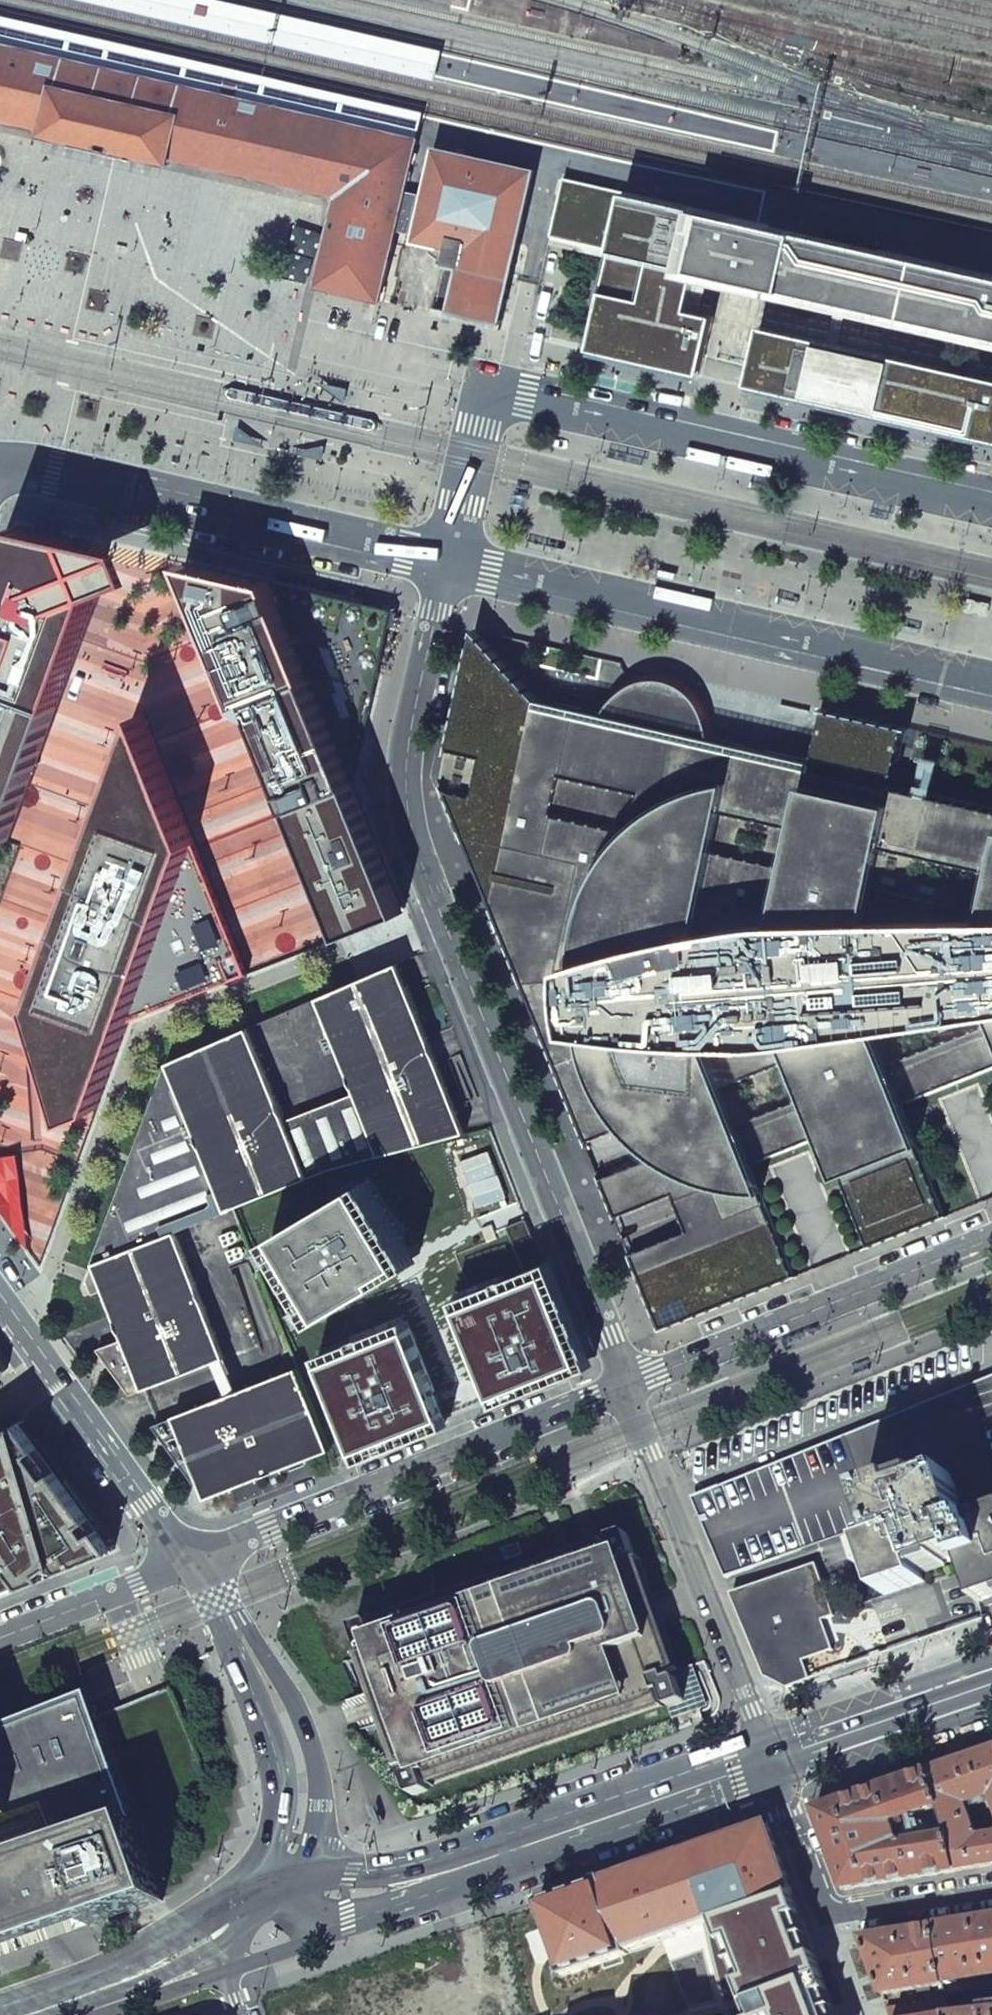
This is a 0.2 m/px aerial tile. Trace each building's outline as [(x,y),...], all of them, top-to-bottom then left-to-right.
[(214,0),(92,0),(437,77),(442,52),(214,0)] [(453,11),(455,0),(405,0),(453,11)] [(29,50),(89,64),(104,67),(114,69),(115,70),(117,70),(130,73),(132,73),(134,74),(143,76),(187,86),(191,87),(195,88),(198,88),(200,89),(213,92),(218,93),(224,94),(236,97),(265,104),(417,138),(422,116),(0,21),(0,44),(29,50)] [(339,195),(336,212),(332,227),(330,235),(329,241),(319,285),(350,292),(381,300),(397,230),(397,228),(410,231),(419,194),(405,191),(417,138),(265,104),(236,97),(224,94),(218,93),(213,92),(200,89),(198,88),(195,88),(191,87),(187,86),(143,76),(134,74),(132,73),(130,73),(117,70),(115,70),(114,69),(104,67),(89,64),(29,50),(0,44),(0,118),(13,121),(43,128),(42,134),(68,140),(106,149),(145,157),(171,163),(172,157),(179,158),(196,162),(328,192),(339,195)] [(171,163),(42,134),(37,149),(167,177),(171,163)] [(464,266),(462,269),(451,310),(500,321),(510,280),(509,279),(535,171),(436,148),(416,240),(447,247),(444,262),(464,266)] [(706,271),(775,286),(779,271),(762,267),(772,226),(564,178),(550,236),(611,250),(588,348),(700,374),(713,315),(697,311),(706,271)] [(850,262),(854,246),(795,233),(792,249),(850,262)] [(879,249),(869,292),(851,288),(847,303),(991,335),(991,274),(879,249)] [(775,286),(847,303),(851,288),(779,271),(775,286)] [(991,440),(991,378),(759,325),(746,385),(991,440)] [(321,383),(342,400),(344,394),(345,388),(321,383)] [(261,443),(236,427),(235,432),(234,437),(261,443)] [(296,451),(320,457),(321,452),(322,446),(296,451)] [(768,485),(751,481),(749,489),(767,493),(767,489),(768,485)] [(890,509),(872,505),(870,514),(888,518),(889,513),(890,509)] [(14,526),(0,564),(0,836),(5,838),(32,762),(93,592),(134,577),(124,547),(70,537),(14,526)] [(258,719),(292,801),(349,778),(391,611),(275,584),(188,565),(218,642),(243,708),(258,719)] [(675,571),(657,567),(657,571),(655,575),(673,579),(675,571)] [(796,598),(778,594),(777,598),(776,603),(794,607),(796,598)] [(919,627),(902,623),(901,627),(900,631),(917,635),(919,627)] [(892,784),(905,726),(825,708),(813,760),(714,738),(714,732),(713,717),(707,703),(697,689),(681,678),(667,673),(656,671),(640,673),(627,677),(611,688),(604,698),(596,712),(537,698),(474,628),(439,778),(521,984),(579,961),(595,1003),(538,1026),(584,1142),(641,1120),(656,1156),(598,1179),(614,1218),(672,1195),(686,1231),(628,1254),(659,1332),(794,1277),(749,1164),(822,1135),(867,1248),(944,1218),(899,1105),(991,1067),(991,807),(892,784)] [(57,1077),(68,1114),(95,1109),(129,1017),(243,973),(195,846),(157,743),(148,720),(36,1004),(57,1077)] [(349,778),(292,801),(344,929),(400,906),(358,801),(349,778)] [(169,1063),(94,1259),(106,1290),(125,1339),(98,1350),(132,1395),(145,1390),(225,1357),(177,1230),(228,1209),(328,1168),(466,1132),(432,1048),(408,986),(399,963),(319,998),(328,1020),(359,1092),(288,1120),(248,1028),(169,1063)] [(281,1233),(329,1314),(409,1266),(361,1186),(281,1233)] [(106,1290),(94,1259),(86,1281),(92,1295),(106,1290)] [(547,1273),(458,1308),(494,1397),(582,1362),(547,1273)] [(409,1328),(322,1362),(357,1450),(444,1416),(409,1328)] [(863,1369),(867,1368),(864,1361),(847,1367),(850,1375),(863,1369)] [(206,1497),(332,1450),(299,1368),(156,1426),(206,1497)] [(692,1498),(724,1577),(874,1523),(863,1494),(898,1481),(903,1491),(950,1473),(967,1522),(972,1520),(991,1513),(991,1376),(692,1498)] [(0,1437),(0,1595),(35,1580),(115,1549),(23,1420),(0,1437)] [(898,1481),(863,1494),(874,1523),(881,1543),(866,1547),(885,1596),(924,1582),(919,1569),(961,1554),(964,1562),(988,1554),(981,1533),(977,1534),(972,1520),(967,1522),(950,1473),(903,1491),(898,1481)] [(978,1604),(991,1599),(991,1513),(972,1520),(977,1534),(981,1533),(988,1554),(964,1562),(978,1604)] [(428,1773),(432,1786),(642,1715),(663,1707),(658,1693),(663,1692),(669,1708),(686,1702),(678,1678),(668,1681),(667,1676),(681,1671),(643,1560),(628,1565),(627,1560),(636,1557),(628,1532),(611,1538),(616,1554),(611,1556),(607,1542),(376,1621),(381,1635),(376,1637),(370,1621),(354,1626),(362,1651),(370,1648),(372,1653),(359,1657),(397,1769),(410,1764),(412,1769),(403,1772),(411,1796),(429,1790),(423,1774),(428,1773)] [(816,1565),(731,1593),(733,1597),(765,1677),(788,1687),(811,1679),(805,1660),(804,1657),(806,1651),(825,1644),(818,1626),(820,1622),(822,1621),(834,1617),(832,1610),(816,1565)] [(805,1660),(833,1650),(822,1621),(820,1622),(818,1626),(825,1644),(806,1651),(804,1657),(805,1660)] [(42,1936),(87,1920),(157,1895),(129,1818),(122,1799),(204,1769),(173,1687),(92,1718),(85,1700),(0,1731),(0,1818),(8,1815),(44,1802),(59,1844),(16,1860),(0,1865),(0,1951),(42,1936)] [(928,1771),(941,1807),(949,1829),(950,1835),(956,1872),(991,1866),(991,1834),(988,1835),(986,1829),(976,1832),(967,1807),(991,1797),(991,1749),(966,1758),(928,1771)] [(950,1835),(949,1829),(941,1807),(928,1771),(815,1810),(844,1890),(956,1872),(950,1835)] [(627,1951),(683,1932),(793,1892),(769,1826),(654,1865),(539,1905),(564,1977),(628,1955),(627,1951)] [(683,1932),(713,2014),(837,2014),(793,1892),(683,1932)] [(942,1981),(991,1972),(991,1916),(972,1920),(934,1926),(942,1981)] [(861,1937),(882,1996),(943,1985),(942,1981),(934,1926),(861,1937)] [(945,1995),(945,1999),(951,2014),(975,2014),(988,2014),(987,2008),(985,1989),(945,1995)] [(889,2014),(951,2014),(945,1999),(887,2009),(889,2014)]
